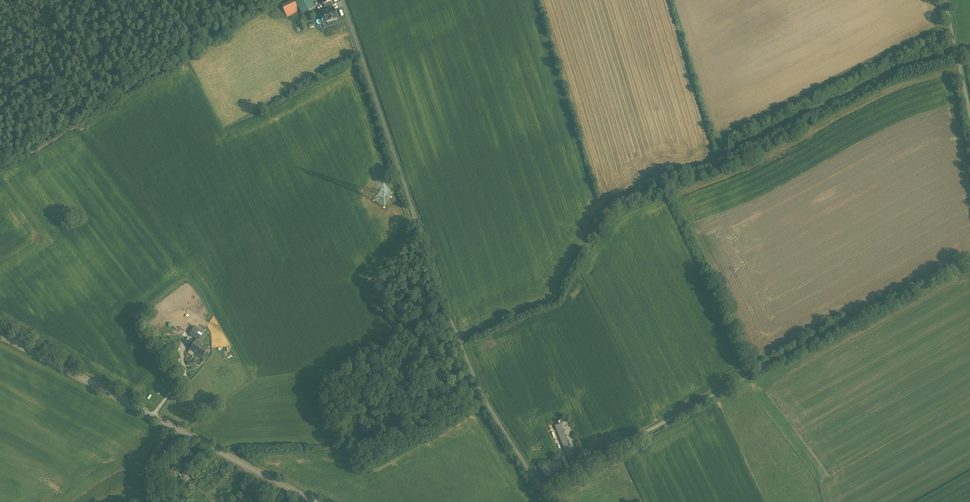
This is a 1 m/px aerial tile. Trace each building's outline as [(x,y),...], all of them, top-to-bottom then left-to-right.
[(283,8),(295,2),(294,0),(292,0),(281,5),(283,8)] [(295,0),(300,10),(302,14),(315,7),(311,0),(295,0)] [(322,4),(324,3),(327,11),(333,8),(331,1),(331,0),(321,0),(322,4)] [(283,8),(285,13),(293,9),(297,7),(295,2),(283,8)] [(327,11),(323,12),(326,22),(337,18),(333,8),(327,11)] [(197,339),(196,340),(200,342),(204,337),(201,335),(203,332),(194,326),(189,334),(197,339)] [(200,342),(196,340),(190,350),(202,358),(209,348),(200,342)] [(562,422),(555,425),(569,462),(581,457),(567,420),(562,422)] [(559,456),(541,466),(546,476),(564,466),(559,456)]
